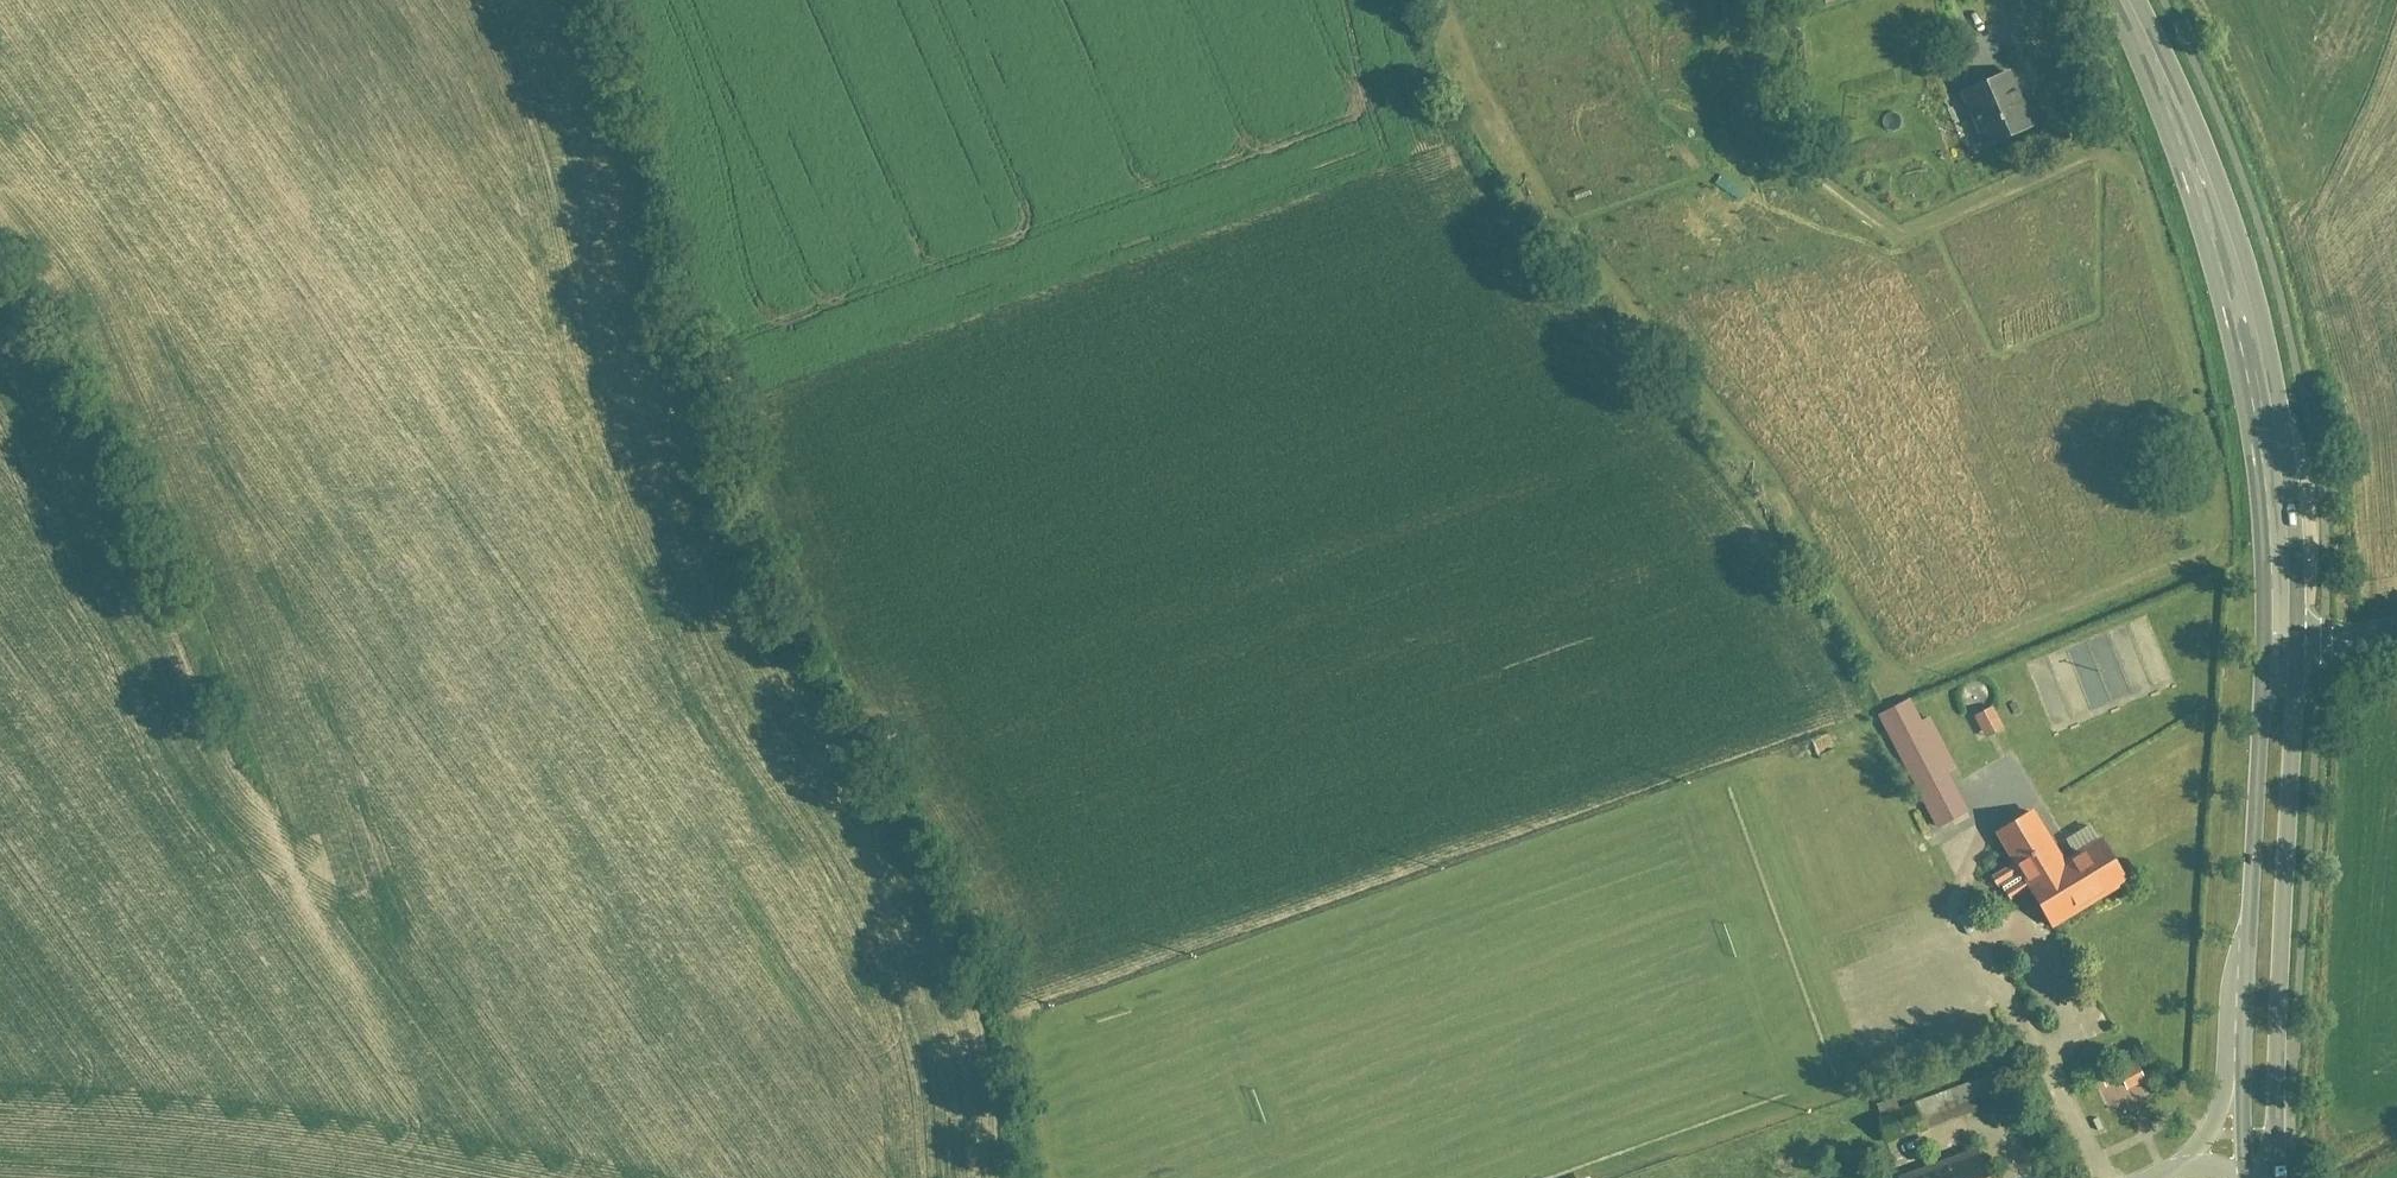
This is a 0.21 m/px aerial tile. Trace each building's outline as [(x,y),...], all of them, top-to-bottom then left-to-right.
[(2023,75),(1965,99),(1987,151),(2045,127),(2023,75)] [(1982,850),(1966,817),(1976,812),(1923,702),(1884,721),(1938,831),(1946,827),(1962,859),(1982,850)] [(2036,893),(2056,931),(2136,887),(2107,842),(2069,865),(2039,814),(2006,832),(2025,867),(2003,880),(2015,904),(2036,893)] [(1985,1156),(1922,1177),(1993,1177),(1985,1156)]
